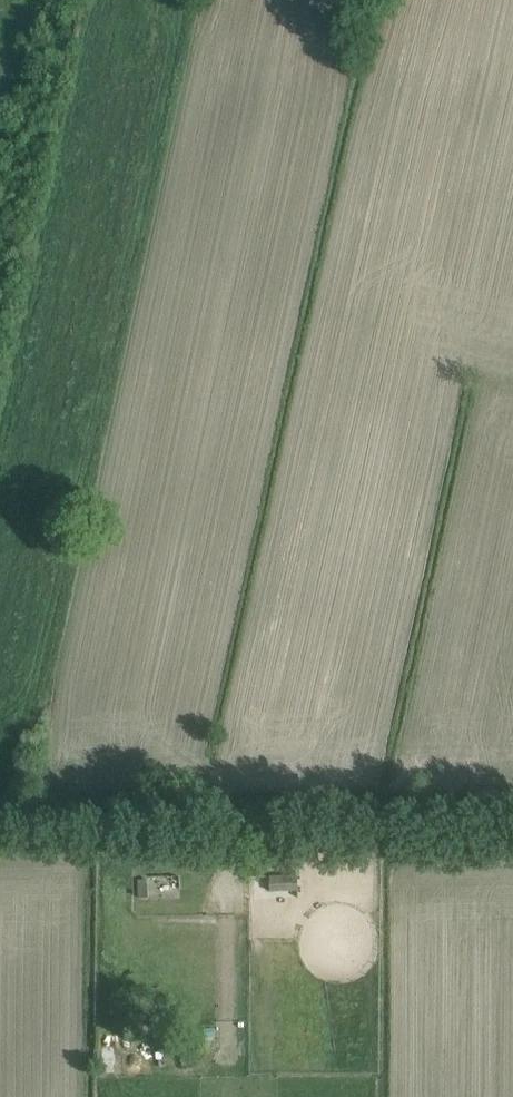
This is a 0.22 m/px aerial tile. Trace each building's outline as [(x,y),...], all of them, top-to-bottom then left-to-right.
[(299,875),(270,876),(271,891),(299,890),(299,875)] [(148,897),(148,879),(139,879),(139,897),(148,897)]
